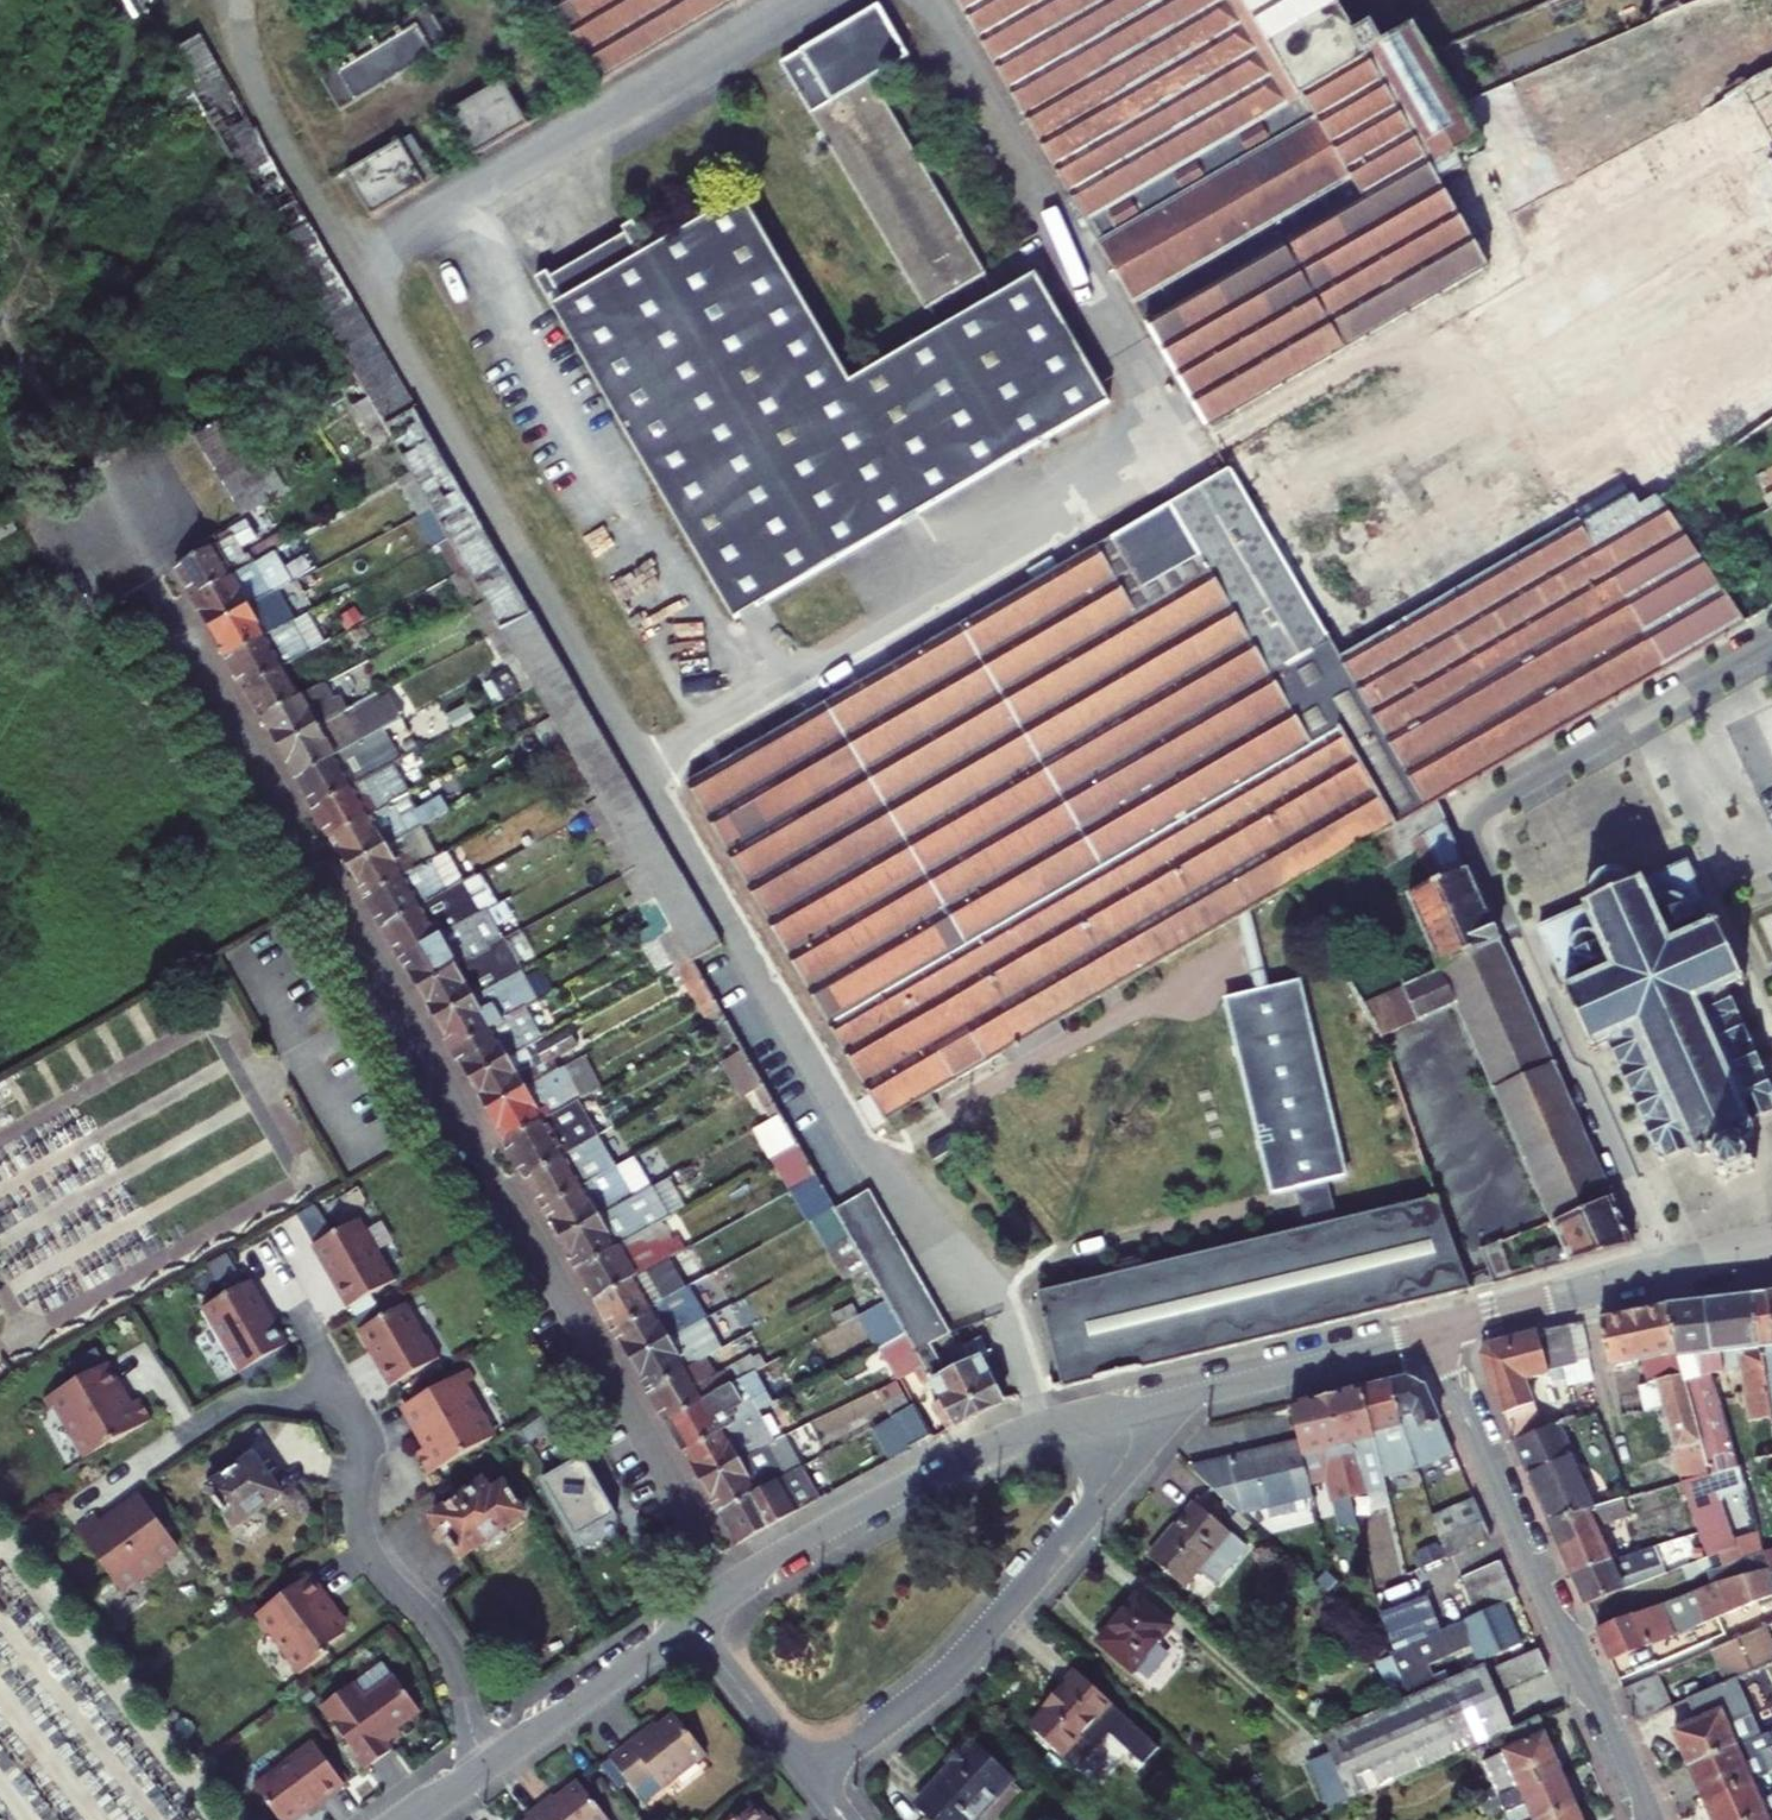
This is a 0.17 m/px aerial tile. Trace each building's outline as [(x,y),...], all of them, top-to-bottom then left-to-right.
[(542,40),(563,28),(607,104),(787,0),(519,0),(542,40)] [(1357,52),(1327,0),(955,0),(1076,207),(1068,211),(1082,234),(1089,230),(1210,440),(1488,279),(1440,194),(1464,178),(1459,168),(1479,156),(1414,42),(1383,60),(1372,44),(1357,52)] [(1547,10),(1571,0),(1543,0),(1547,10)] [(1652,26),(1671,18),(1697,6),(1694,0),(1680,0),(1647,15),(1652,26)] [(443,19),(328,85),(351,126),(467,61),(443,19)] [(887,29),(812,71),(841,124),(819,136),(931,333),(993,298),(881,100),(916,80),(887,29)] [(214,47),(184,64),(336,335),(436,511),(452,539),(693,968),(724,951),(214,47)] [(1529,261),(1538,279),(1639,475),(1336,655),(1236,483),(693,792),(887,1130),(1284,894),(1301,884),(1391,831),(1433,807),(1737,627),(1677,532),(1657,501),(1711,463),(1771,416),(1771,77),(1752,85),(1751,88),(1675,134),(1673,132),(1560,196),(1510,224),(1529,261)] [(1516,88),(1462,110),(1479,156),(1510,224),(1560,196),(1516,88)] [(511,103),(458,134),(483,178),(536,148),(511,103)] [(408,162),(353,193),(378,238),(434,207),(408,162)] [(560,288),(549,294),(746,636),(1119,421),(1046,293),(858,401),(751,215),(662,266),(646,238),(633,245),(641,259),(568,301),(560,288)] [(316,366),(285,382),(302,413),(333,396),(316,366)] [(245,448),(261,477),(315,445),(301,417),(245,448)] [(196,448),(240,530),(269,513),(225,432),(196,448)] [(452,539),(436,511),(416,522),(432,550),(452,539)] [(0,528),(0,546),(14,538),(6,524),(0,528)] [(223,573),(215,560),(175,582),(193,614),(242,587),(231,568),(223,573)] [(274,570),(242,587),(193,614),(209,642),(250,620),(258,615),(255,611),(262,607),(265,611),(290,598),(274,570)] [(250,620),(209,642),(225,673),(275,644),(264,625),(255,630),(250,620)] [(275,644),(225,673),(242,703),(283,680),(291,676),(289,670),(295,667),(298,672),(322,658),(305,628),(275,644)] [(283,680),(242,703),(259,733),(300,710),(308,705),(297,686),(289,690),(283,680)] [(300,710),(259,733),(275,762),(317,739),(326,734),(319,722),(310,727),(300,710)] [(317,739),(275,762),(292,792),(334,769),(317,739)] [(334,769),(292,792),(309,822),(351,799),(359,795),(349,776),(340,781),(334,769)] [(361,785),(365,792),(380,783),(376,776),(361,785)] [(351,799),(309,822),(326,852),(375,825),(364,805),(357,809),(351,799)] [(1433,807),(1391,831),(1399,849),(1407,846),(1425,888),(1402,900),(1434,974),(1495,949),(1433,807)] [(375,825),(326,852),(342,881),(383,858),(391,854),(388,850),(395,847),(397,850),(443,825),(434,811),(394,833),(386,819),(375,825)] [(383,858),(342,881),(360,912),(409,885),(397,864),(389,868),(383,858)] [(1588,900),(1592,901),(1593,915),(1547,935),(1545,931),(1538,934),(1539,938),(1536,940),(1538,945),(1542,943),(1570,1006),(1566,1008),(1569,1015),(1573,1013),(1589,1049),(1585,1051),(1588,1058),(1592,1056),(1593,1059),(1598,1057),(1597,1054),(1608,1049),(1617,1069),(1612,1071),(1614,1077),(1619,1076),(1625,1089),(1621,1091),(1623,1098),(1628,1095),(1636,1112),(1631,1115),(1633,1120),(1638,1118),(1648,1139),(1643,1141),(1645,1147),(1650,1145),(1659,1164),(1654,1167),(1657,1172),(1661,1170),(1663,1175),(1669,1172),(1667,1168),(1694,1156),(1700,1169),(1711,1164),(1719,1183),(1715,1185),(1718,1191),(1722,1189),(1725,1194),(1730,1192),(1728,1187),(1747,1179),(1750,1184),(1755,1182),(1753,1177),(1757,1175),(1754,1169),(1750,1170),(1742,1151),(1754,1146),(1748,1132),(1771,1121),(1771,1106),(1767,1094),(1771,1092),(1769,1087),(1765,1089),(1756,1068),(1760,1067),(1758,1062),(1754,1063),(1746,1046),(1750,1044),(1748,1039),(1744,1041),(1737,1025),(1740,1023),(1738,1018),(1735,1019),(1725,998),(1738,992),(1740,996),(1746,994),(1744,990),(1747,988),(1745,984),(1742,985),(1724,946),(1728,944),(1725,938),(1721,940),(1694,878),(1698,876),(1695,869),(1690,871),(1689,867),(1683,870),(1685,873),(1638,895),(1627,886),(1629,883),(1624,880),(1621,884),(1616,883),(1611,884),(1605,885),(1601,889),(1598,893),(1595,897),(1590,895),(1588,900)] [(409,885),(360,912),(376,942),(425,914),(423,910),(429,907),(431,910),(453,899),(437,870),(409,885)] [(1305,892),(1301,884),(1284,894),(1306,931),(1313,927),(1296,897),(1305,892)] [(425,914),(376,942),(392,971),(469,928),(453,899),(431,910),(429,907),(423,910),(425,914)] [(469,928),(392,971),(409,1001),(450,979),(495,954),(477,923),(469,928)] [(1606,1202),(1495,949),(1434,974),(1351,1008),(1370,1038),(1449,1007),(1546,1227),(1606,1202)] [(450,979),(409,1001),(426,1032),(475,1005),(465,987),(457,992),(450,979)] [(1290,989),(1215,1008),(1262,1195),(1291,1188),(1302,1229),(1039,1295),(1064,1392),(1463,1292),(1451,1256),(1442,1231),(1430,1197),(1327,1223),(1317,1182),(1336,1177),(1290,989)] [(475,1005),(426,1032),(444,1063),(484,1041),(492,1036),(475,1005)] [(484,1041),(444,1063),(460,1093),(509,1065),(498,1046),(490,1051),(484,1041)] [(509,1065),(460,1093),(478,1126),(519,1103),(528,1098),(509,1065)] [(519,1103),(478,1126),(496,1157),(545,1130),(534,1111),(526,1116),(519,1103)] [(545,1130),(496,1157),(515,1191),(564,1164),(562,1160),(568,1157),(570,1160),(593,1147),(574,1114),(545,1130)] [(564,1164),(515,1191),(532,1221),(573,1198),(613,1176),(596,1146),(593,1147),(570,1160),(568,1157),(562,1160),(564,1164)] [(573,1198),(532,1221),(548,1250),(597,1223),(586,1204),(579,1208),(573,1198)] [(1546,1227),(1552,1240),(1524,1248),(1532,1275),(1626,1249),(1606,1202),(1546,1227)] [(617,1203),(598,1214),(602,1220),(620,1210),(617,1203)] [(597,1223),(548,1250),(566,1282),(615,1255),(597,1223)] [(1465,1223),(1442,1231),(1451,1256),(1474,1249),(1465,1223)] [(325,1291),(340,1318),(388,1291),(352,1229),(307,1254),(327,1290),(325,1291)] [(615,1255),(566,1282),(582,1311),(632,1284),(629,1279),(634,1276),(637,1281),(670,1263),(653,1233),(615,1255)] [(1508,1279),(1495,1241),(1474,1249),(1486,1285),(1508,1279)] [(898,1245),(860,1265),(912,1359),(930,1349),(950,1337),(898,1245)] [(1486,1285),(1474,1249),(1451,1256),(1463,1292),(1486,1285)] [(230,1251),(212,1262),(223,1278),(240,1266),(230,1251)] [(632,1284),(582,1311),(600,1343),(649,1315),(632,1284)] [(244,1290),(194,1317),(230,1382),(280,1356),(244,1290)] [(1764,1293),(1770,1343),(1771,1353),(1771,1292),(1764,1293)] [(1764,1293),(1749,1295),(1758,1355),(1766,1353),(1765,1344),(1770,1343),(1764,1293)] [(1711,1356),(1739,1351),(1741,1368),(1746,1398),(1754,1397),(1756,1409),(1748,1410),(1756,1460),(1771,1455),(1771,1442),(1769,1426),(1758,1355),(1749,1295),(1703,1303),(1711,1356)] [(649,1315),(600,1343),(616,1371),(671,1341),(694,1328),(677,1299),(649,1315)] [(409,1302),(361,1329),(394,1384),(442,1357),(409,1302)] [(1703,1303),(1668,1308),(1677,1365),(1700,1450),(1706,1474),(1707,1474),(1734,1465),(1721,1408),(1711,1410),(1702,1374),(1698,1358),(1708,1356),(1711,1356),(1703,1303)] [(1677,1365),(1668,1308),(1602,1320),(1612,1368),(1663,1356),(1668,1376),(1659,1378),(1680,1455),(1700,1450),(1677,1365)] [(1539,1336),(1548,1369),(1582,1361),(1572,1326),(1539,1336)] [(1539,1336),(1482,1352),(1516,1443),(1549,1432),(1528,1378),(1548,1371),(1548,1369),(1539,1336)] [(671,1341),(616,1371),(633,1402),(683,1375),(716,1357),(705,1338),(678,1353),(671,1341)] [(1758,1355),(1769,1426),(1771,1426),(1771,1353),(1770,1343),(1765,1344),(1766,1353),(1758,1355)] [(946,1377),(930,1349),(912,1359),(913,1360),(938,1404),(929,1409),(941,1437),(1000,1408),(978,1365),(985,1361),(978,1347),(959,1356),(965,1367),(946,1377)] [(1708,1356),(1712,1373),(1741,1368),(1739,1351),(1711,1356),(1708,1356)] [(1702,1374),(1712,1373),(1708,1356),(1698,1358),(1702,1374)] [(37,1404),(43,1414),(51,1410),(79,1462),(145,1426),(133,1404),(123,1410),(100,1369),(37,1404)] [(464,1373),(406,1405),(421,1433),(426,1430),(434,1443),(429,1446),(418,1452),(430,1473),(496,1437),(476,1403),(479,1401),(470,1383),(464,1373)] [(683,1375),(633,1402),(650,1433),(692,1410),(700,1405),(683,1375)] [(1396,1385),(1407,1421),(1419,1417),(1423,1429),(1432,1427),(1445,1459),(1459,1454),(1425,1376),(1396,1385)] [(1371,1393),(1383,1441),(1391,1471),(1405,1466),(1396,1437),(1411,1433),(1407,1421),(1396,1385),(1371,1393)] [(1371,1393),(1334,1402),(1360,1501),(1379,1496),(1368,1453),(1359,1455),(1357,1447),(1383,1441),(1371,1393)] [(1334,1402),(1299,1410),(1308,1446),(1311,1458),(1338,1452),(1340,1461),(1329,1464),(1341,1504),(1334,1506),(1340,1532),(1366,1526),(1360,1501),(1334,1402)] [(733,1407),(720,1415),(724,1422),(737,1415),(733,1407)] [(889,1420),(908,1454),(929,1443),(911,1409),(889,1420)] [(692,1410),(650,1433),(667,1463),(717,1436),(715,1432),(706,1415),(697,1420),(692,1410)] [(717,1436),(667,1463),(684,1494),(768,1446),(751,1417),(728,1429),(725,1424),(718,1427),(720,1430),(715,1432),(717,1436)] [(869,1431),(887,1464),(908,1454),(889,1420),(869,1431)] [(1549,1432),(1516,1443),(1528,1477),(1533,1487),(1576,1471),(1560,1428),(1549,1432)] [(768,1446),(684,1494),(702,1525),(764,1490),(786,1478),(768,1446)] [(1308,1446),(1195,1475),(1241,1514),(1321,1495),(1311,1458),(1308,1446)] [(580,1454),(538,1478),(571,1537),(613,1514),(580,1454)] [(1679,1483),(1709,1564),(1721,1560),(1725,1571),(1741,1564),(1762,1556),(1759,1549),(1738,1557),(1720,1508),(1744,1499),(1734,1465),(1707,1474),(1706,1474),(1679,1483)] [(248,1468),(204,1497),(231,1536),(275,1507),(248,1468)] [(1591,1511),(1576,1471),(1533,1487),(1549,1524),(1591,1511)] [(492,1493),(484,1482),(435,1517),(453,1542),(449,1545),(456,1555),(459,1552),(463,1558),(485,1542),(490,1549),(506,1537),(502,1531),(523,1516),(516,1506),(521,1503),(513,1492),(509,1496),(502,1486),(492,1493)] [(764,1490),(702,1525),(719,1556),(753,1537),(783,1521),(764,1490)] [(102,1511),(82,1525),(126,1586),(143,1574),(147,1579),(171,1561),(167,1556),(184,1544),(164,1516),(174,1509),(161,1491),(151,1499),(147,1493),(122,1512),(125,1516),(113,1525),(109,1521),(102,1511)] [(1720,1508),(1738,1557),(1759,1549),(1744,1499),(1720,1508)] [(1481,1500),(1439,1519),(1452,1561),(1499,1541),(1481,1500)] [(1563,1554),(1600,1539),(1594,1525),(1626,1513),(1622,1501),(1591,1511),(1549,1524),(1563,1554)] [(1239,1536),(1204,1507),(1160,1562),(1195,1592),(1239,1536)] [(122,1512),(109,1521),(113,1525),(125,1516),(122,1512)] [(1600,1539),(1563,1554),(1569,1569),(1575,1581),(1611,1564),(1600,1539)] [(1501,1610),(1525,1600),(1501,1544),(1459,1562),(1484,1617),(1501,1610)] [(1611,1564),(1575,1581),(1588,1609),(1623,1592),(1665,1578),(1654,1552),(1611,1564)] [(1714,1577),(1719,1589),(1766,1572),(1762,1556),(1741,1564),(1725,1571),(1726,1573),(1714,1577)] [(1600,1636),(1611,1662),(1646,1644),(1647,1648),(1730,1619),(1739,1642),(1770,1628),(1771,1627),(1771,1577),(1768,1578),(1766,1572),(1719,1589),(1719,1591),(1633,1619),(1600,1636)] [(307,1576),(254,1615),(258,1620),(256,1627),(261,1634),(268,1635),(298,1675),(327,1654),(328,1646),(343,1635),(345,1618),(336,1617),(329,1616),(317,1600),(322,1597),(307,1576)] [(1148,1607),(1109,1650),(1143,1680),(1181,1637),(1148,1607)] [(1484,1617),(1433,1639),(1434,1644),(1442,1642),(1444,1646),(1471,1635),(1483,1664),(1518,1650),(1509,1632),(1501,1610),(1484,1617)] [(1729,1682),(1737,1678),(1771,1663),(1771,1634),(1770,1628),(1739,1642),(1714,1652),(1727,1683),(1729,1682)] [(1475,1647),(1434,1663),(1440,1680),(1482,1664),(1475,1647)] [(1547,1650),(1500,1670),(1508,1691),(1556,1670),(1547,1650)] [(1396,1715),(1334,1742),(1348,1772),(1367,1811),(1510,1747),(1522,1742),(1498,1695),(1486,1668),(1394,1709),(1396,1715)] [(322,1705),(369,1765),(394,1746),(385,1734),(421,1706),(394,1672),(365,1695),(353,1680),(322,1705)] [(1661,1675),(1624,1691),(1638,1723),(1675,1706),(1661,1675)] [(1062,1717),(1044,1736),(1090,1780),(1112,1757),(1097,1743),(1127,1712),(1091,1677),(1056,1710),(1062,1717)] [(1676,1731),(1692,1767),(1756,1739),(1763,1735),(1737,1678),(1729,1682),(1727,1683),(1690,1700),(1699,1721),(1676,1731)] [(512,1695),(504,1701),(503,1712),(512,1716),(521,1710),(522,1700),(512,1695)] [(654,1740),(650,1736),(606,1772),(641,1816),(702,1767),(669,1727),(654,1740)] [(1692,1767),(1706,1800),(1753,1779),(1771,1771),(1764,1754),(1771,1750),(1771,1731),(1763,1735),(1756,1739),(1692,1767)] [(1475,1806),(1481,1819),(1565,1783),(1543,1732),(1522,1742),(1510,1747),(1515,1759),(1487,1772),(1498,1797),(1475,1806)] [(284,1819),(295,1819),(320,1800),(322,1802),(348,1782),(314,1739),(288,1759),(291,1763),(259,1787),(284,1819)] [(929,1810),(940,1819),(990,1819),(1020,1787),(985,1752),(980,1758),(976,1754),(962,1767),(966,1771),(929,1810)] [(1328,1779),(1345,1819),(1346,1819),(1367,1811),(1348,1772),(1328,1779)] [(1706,1800),(1714,1819),(1752,1819),(1771,1811),(1771,1795),(1762,1800),(1753,1779),(1706,1800)] [(1534,1819),(1535,1819),(1572,1819),(1580,1817),(1565,1783),(1481,1819),(1531,1819),(1534,1819)] [(534,1819),(593,1819),(573,1794),(551,1811),(549,1808),(534,1819)] [(1752,1819),(1771,1819),(1771,1811),(1752,1819)]
